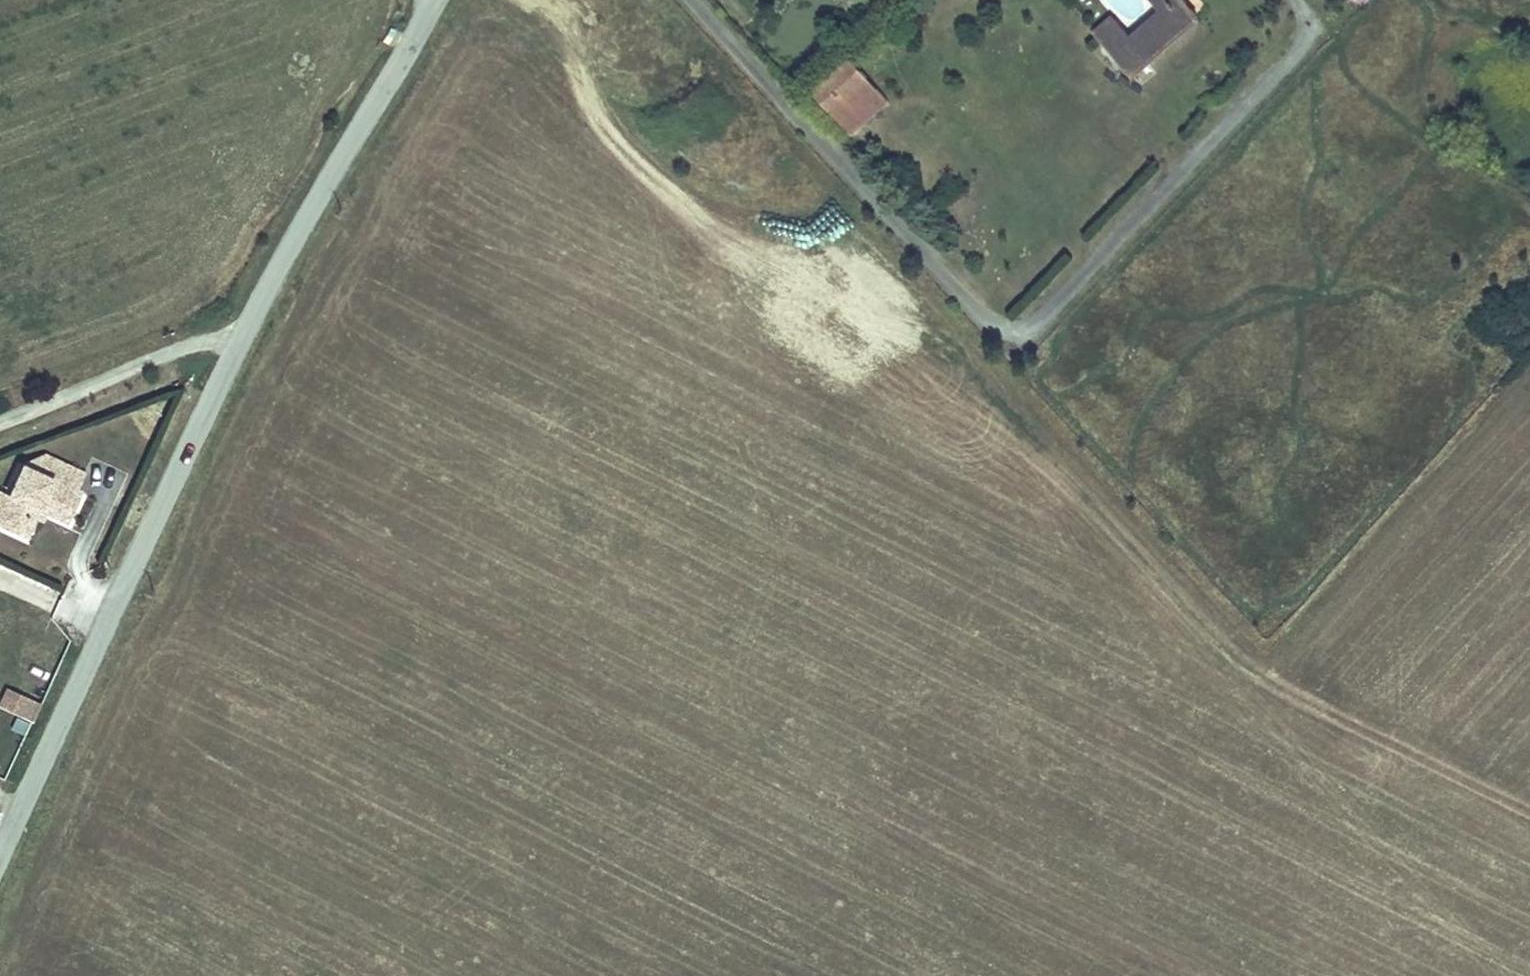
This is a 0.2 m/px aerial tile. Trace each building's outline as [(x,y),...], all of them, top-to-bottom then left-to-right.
[(1130,75),(1195,15),(1182,0),(1177,0),(1164,13),(1129,43),(1114,56),(1130,75)] [(1177,0),(1155,0),(1164,13),(1177,0)] [(1096,34),(1114,56),(1129,43),(1111,21),(1096,34)] [(852,55),(814,89),(830,108),(868,74),(852,55)] [(16,481),(2,510),(31,525),(41,506),(46,497),(52,500),(74,511),(89,481),(84,479),(93,463),(54,444),(31,452),(16,481)] [(7,477),(0,491),(0,509),(2,510),(16,481),(7,477)] [(52,500),(46,497),(41,506),(47,509),(52,500)] [(41,701),(3,684),(0,692),(0,707),(32,721),(41,701)]
